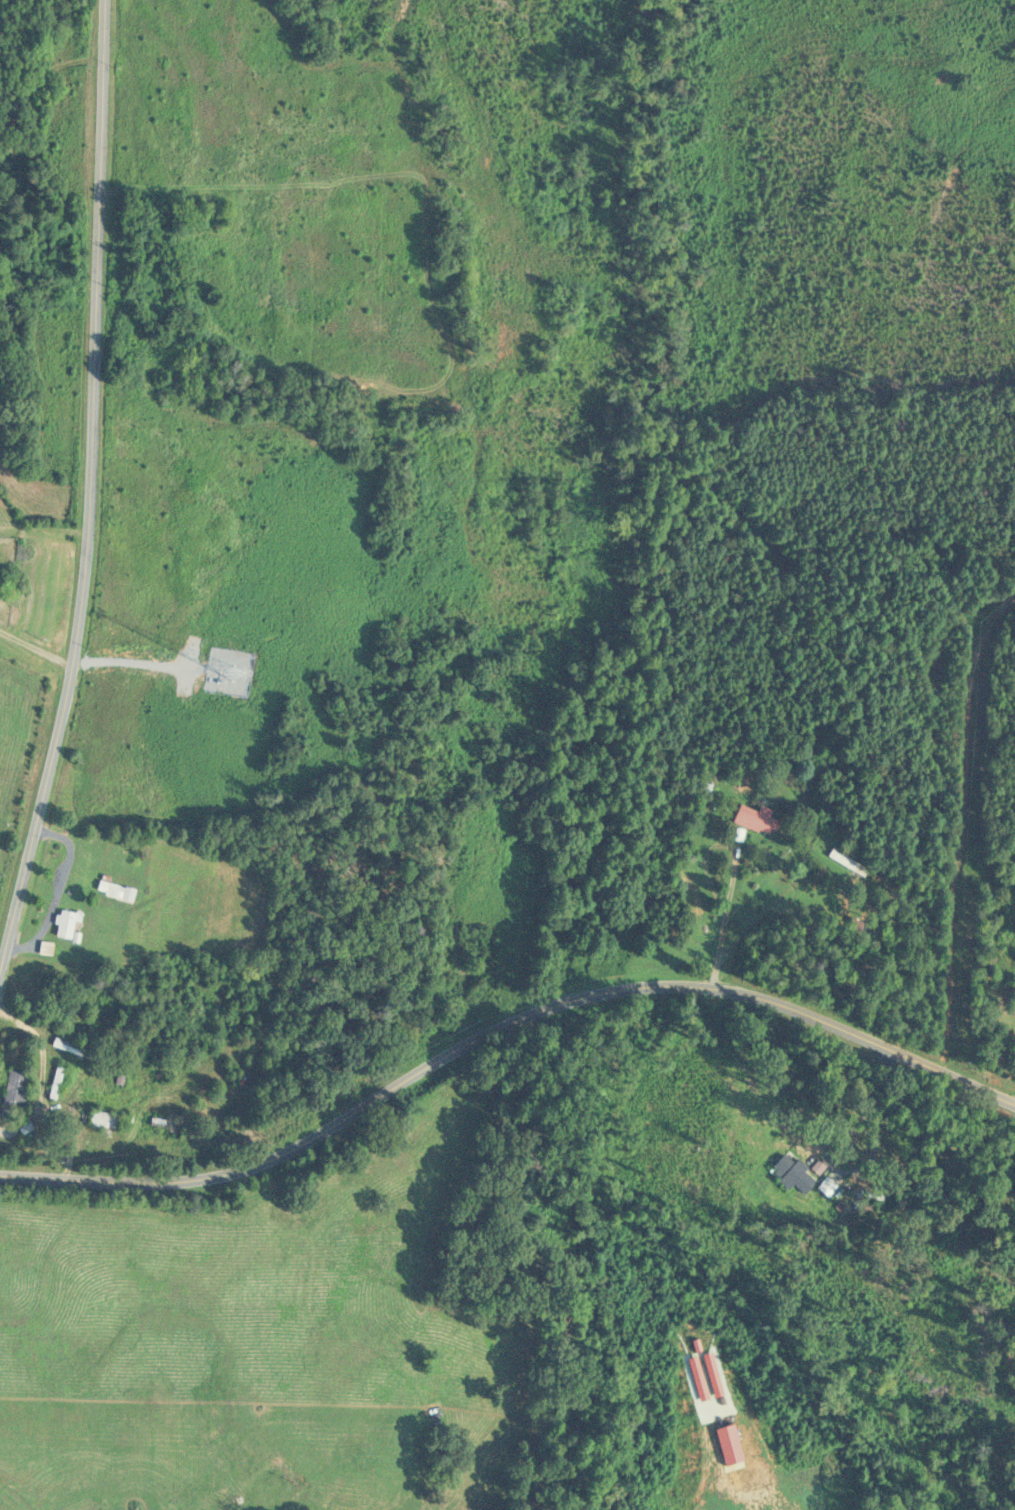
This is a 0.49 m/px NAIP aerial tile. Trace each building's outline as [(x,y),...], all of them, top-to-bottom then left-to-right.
[(769,817),(772,811),(760,805),(757,812),(740,804),(732,820),(772,838),(780,822),(769,817)] [(828,856),(858,874),(862,867),(832,849),(828,856)] [(96,893),(133,903),(137,890),(100,880),(96,893)] [(74,923),(81,924),(82,914),(59,911),(56,938),(73,940),(74,923)] [(52,1045),(90,1061),(93,1054),(55,1038),(52,1045)] [(21,1099),(27,1074),(10,1070),(0,1107),(0,1110),(24,1116),(28,1101),(21,1099)] [(89,1128),(120,1129),(120,1114),(90,1113),(89,1128)] [(151,1129),(188,1129),(188,1120),(151,1120),(151,1129)] [(829,1197),(837,1186),(827,1177),(818,1189),(829,1197)]
